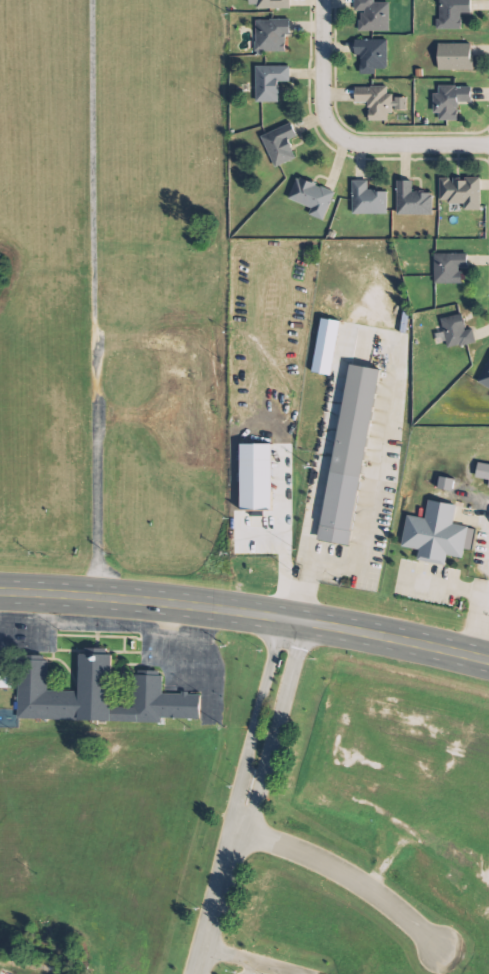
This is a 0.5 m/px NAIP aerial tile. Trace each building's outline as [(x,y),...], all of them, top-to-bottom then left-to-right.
[(292,0),(251,0),(251,9),(292,7),(292,0)] [(391,2),(376,3),(376,0),(356,0),(356,12),(361,12),(361,31),(391,31),(391,2)] [(440,30),(464,29),(464,13),(473,13),(473,0),(440,0),(440,30)] [(257,20),(258,52),(287,52),(287,35),(292,35),(291,19),(257,20)] [(390,40),(357,40),(356,55),(363,55),(362,74),(377,74),(377,69),(389,69),(390,40)] [(474,44),(441,44),(440,70),(473,71),(474,44)] [(258,103),(281,102),(281,82),(292,82),(292,65),(257,66),(258,103)] [(371,121),(389,121),(389,114),(396,114),(395,110),(409,109),(408,98),(395,98),(395,93),(390,94),(389,86),(357,87),(357,103),(370,103),(371,121)] [(435,114),(441,114),(441,121),(460,121),(460,102),(473,102),(473,86),(441,86),(440,93),(436,93),(435,114)] [(278,168),(299,158),(291,140),(300,136),(294,123),(263,137),(278,168)] [(313,208),(311,215),(326,221),(337,192),(299,177),(290,199),(313,208)] [(482,178),(442,179),(442,201),(450,200),(450,204),(466,204),(466,210),(483,210),(482,178)] [(370,181),(355,180),(354,214),(389,215),(389,191),(370,191),(370,181)] [(399,216),(435,215),(434,192),(415,193),(414,181),(398,181),(399,216)] [(469,254),(435,255),(436,284),(464,283),(463,268),(470,268),(469,254)] [(469,330),(465,314),(443,319),(450,349),(478,342),(475,329),(469,330)] [(343,322),(324,319),(314,372),(333,376),(343,322)] [(479,383),(488,388),(488,364),(479,383)] [(353,546),(382,370),(352,365),(322,541),(353,546)] [(243,511),(274,511),(274,445),(244,445),(243,511)] [(480,462),(477,478),(488,480),(488,464),(480,462)] [(455,492),(457,479),(442,477),(441,490),(455,492)] [(404,547),(421,550),(420,562),(447,566),(449,556),(465,558),(467,549),(473,551),(477,528),(455,525),(459,506),(430,501),(427,519),(409,516),(404,547)] [(87,653),(86,692),(51,691),(52,662),(48,662),(48,656),(33,655),(33,661),(24,661),(23,717),(164,721),(164,716),(203,717),(204,695),(167,694),(168,674),(163,674),(164,670),(141,669),(141,673),(137,673),(136,704),(117,703),(119,655),(112,655),(112,648),(92,647),(92,654),(87,653)]
